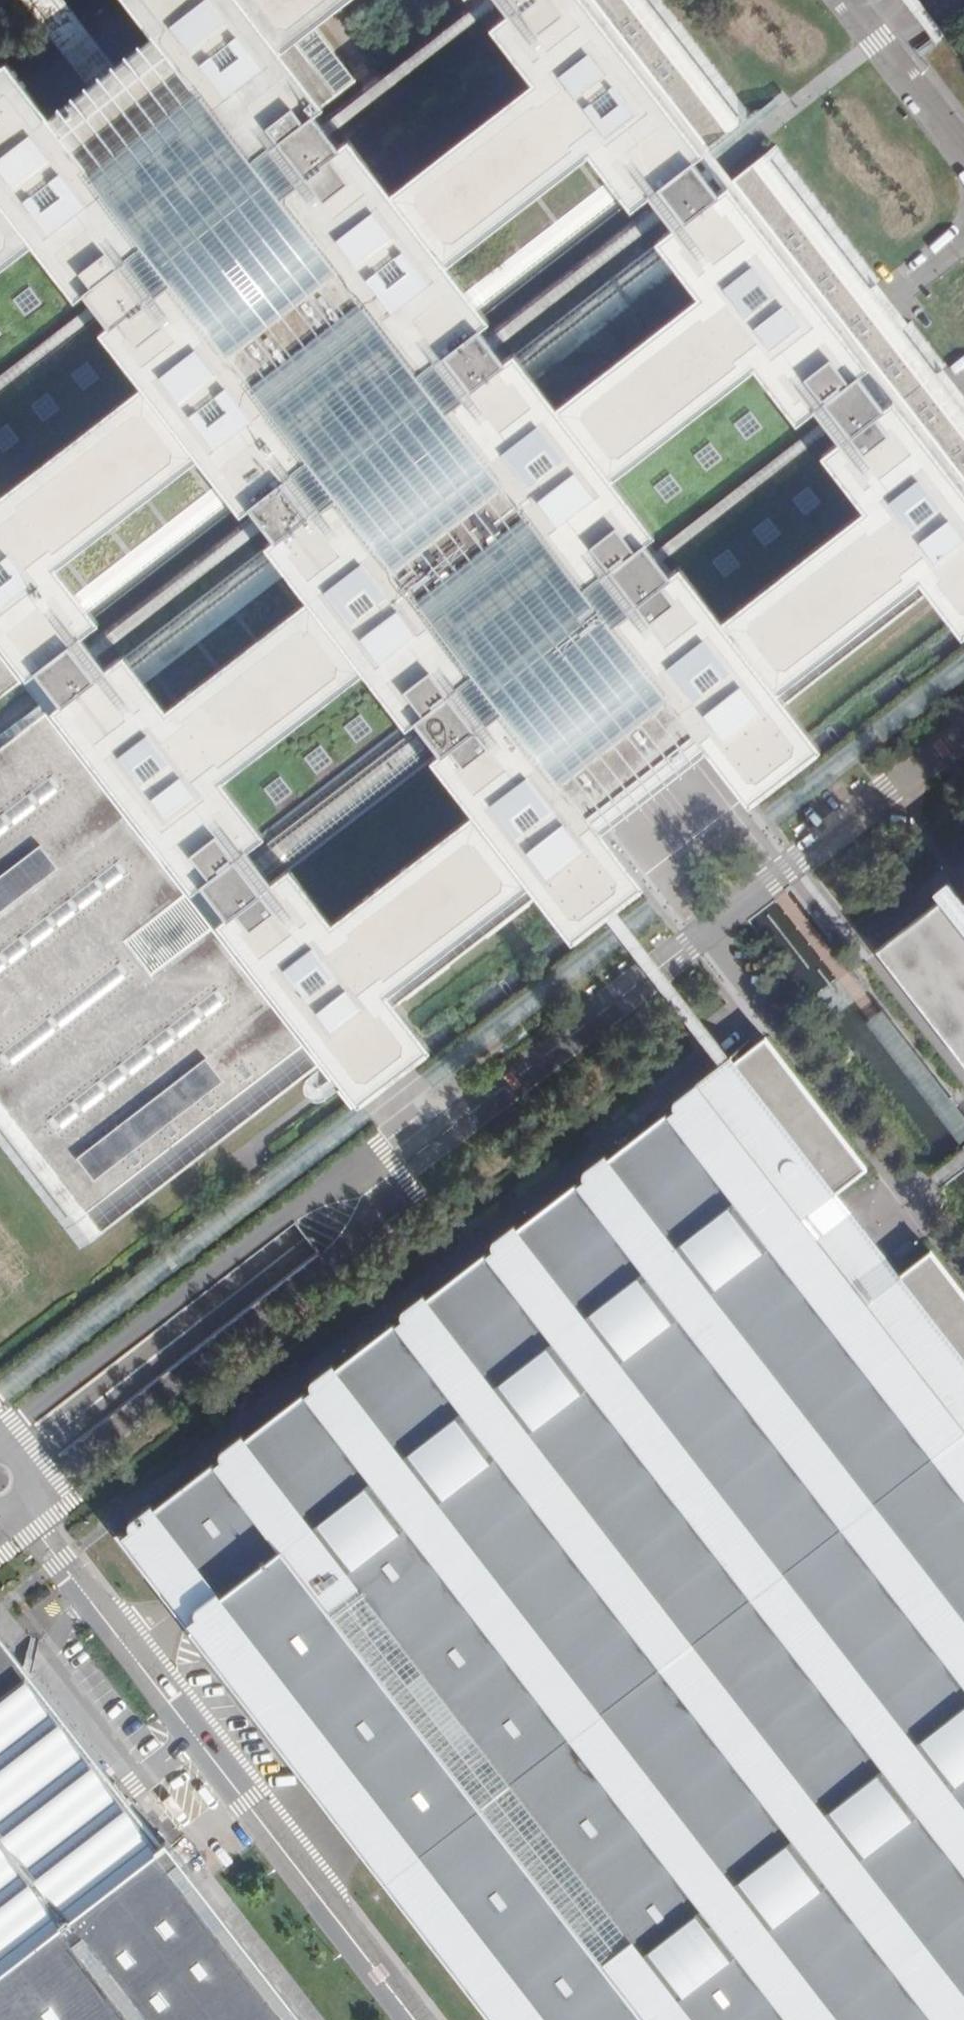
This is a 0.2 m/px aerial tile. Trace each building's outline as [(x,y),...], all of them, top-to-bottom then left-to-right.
[(7,696),(17,710),(34,731),(0,756),(0,1143),(82,1249),(303,1081),(337,1125),(353,1112),(357,1116),(427,1062),(390,1015),(539,899),(578,950),(649,894),(606,839),(712,757),(756,814),(828,757),(790,708),(924,605),(961,653),(963,651),(963,455),(745,174),(719,194),(708,181),(697,166),(718,150),(601,0),(515,0),(521,8),(504,22),(546,76),(407,186),(364,132),(355,139),(330,109),(340,101),(297,47),(357,0),(120,0),(151,39),(112,69),(54,114),(12,60),(0,69),(0,272),(48,235),(91,291),(100,284),(125,315),(115,323),(156,377),(12,487),(0,471),(0,701),(7,696)] [(876,951),(963,1066),(963,884),(876,951)] [(865,1017),(963,1144),(963,1112),(880,1005),(865,1017)] [(767,1035),(737,1058),(730,1049),(671,1096),(672,1107),(609,1156),(602,1148),(581,1165),(582,1177),(520,1226),(513,1218),(493,1246),(429,1296),(422,1288),(400,1306),(401,1317),(337,1367),(331,1358),(311,1375),(312,1386),(248,1437),(241,1428),(217,1447),(218,1458),(157,1506),(150,1497),(127,1515),(131,1527),(126,1531),(123,1528),(114,1531),(129,1549),(131,1548),(154,1578),(159,1575),(503,2019),(963,2019),(963,1296),(930,1251),(896,1278),(830,1192),(866,1165),(767,1035)] [(0,1648),(0,2019),(306,2019),(166,1840),(162,1843),(8,1646),(0,1648)]
